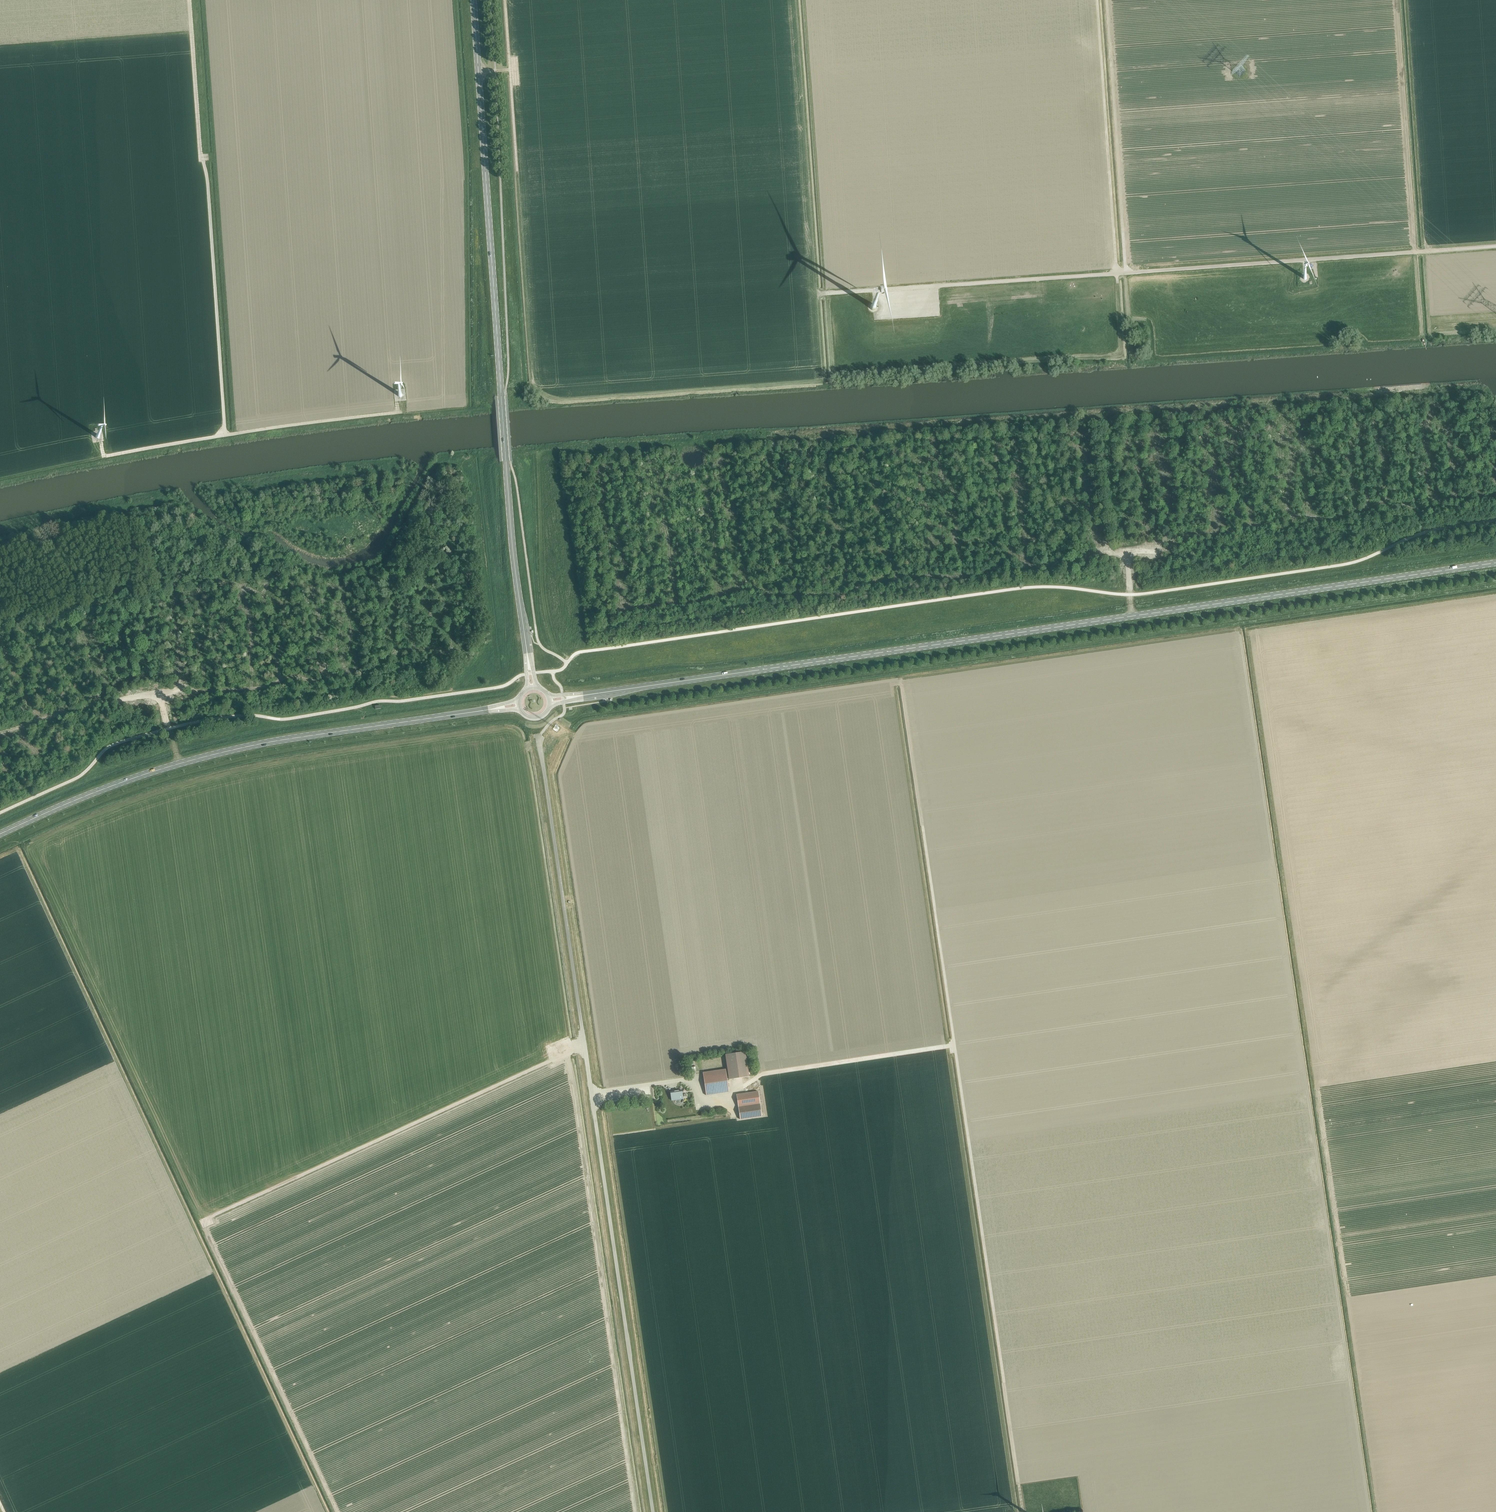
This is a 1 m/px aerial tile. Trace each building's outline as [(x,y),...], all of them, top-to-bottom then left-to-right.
[(725,1054),(729,1079),(749,1076),(745,1052),(725,1054)] [(703,1073),(706,1095),(729,1092),(725,1069),(703,1073)] [(670,1092),(671,1101),(683,1099),(682,1090),(670,1092)] [(736,1095),(740,1119),(762,1116),(758,1091),(736,1095)]
